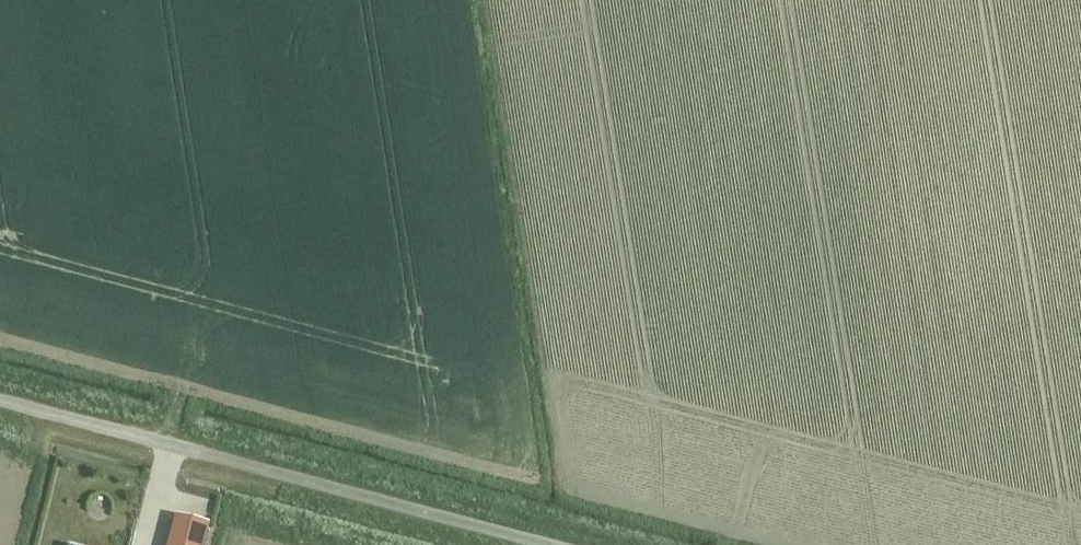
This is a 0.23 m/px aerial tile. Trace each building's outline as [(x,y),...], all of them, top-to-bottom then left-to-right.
[(209,526),(177,517),(169,544),(204,544),(209,526)]
